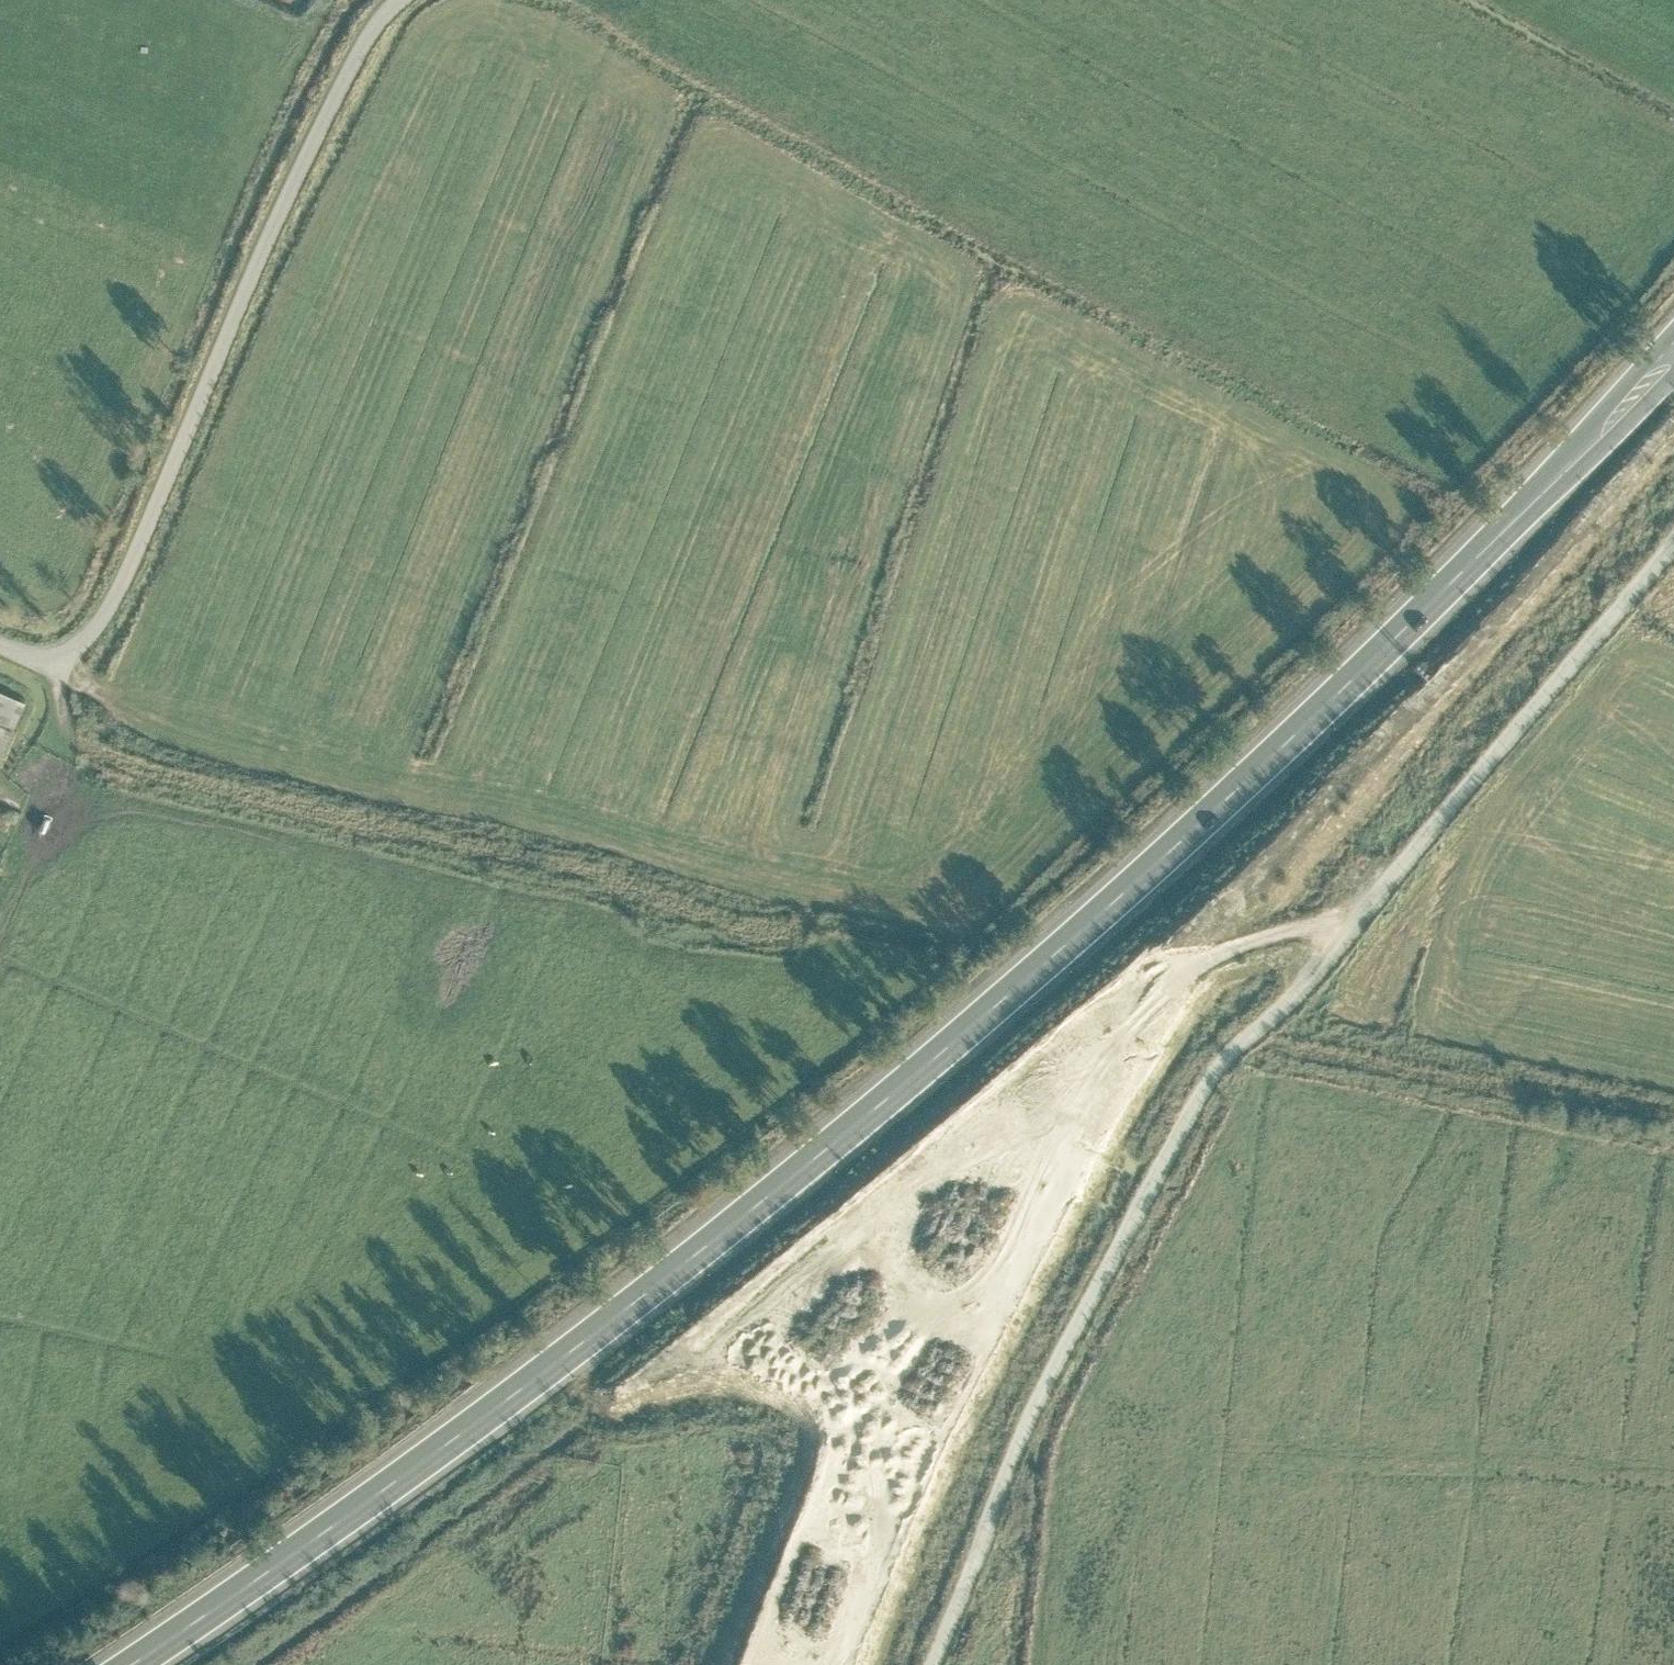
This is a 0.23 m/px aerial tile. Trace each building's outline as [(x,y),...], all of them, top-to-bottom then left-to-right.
[(1,774),(31,700),(0,687),(0,774),(1,774)]
